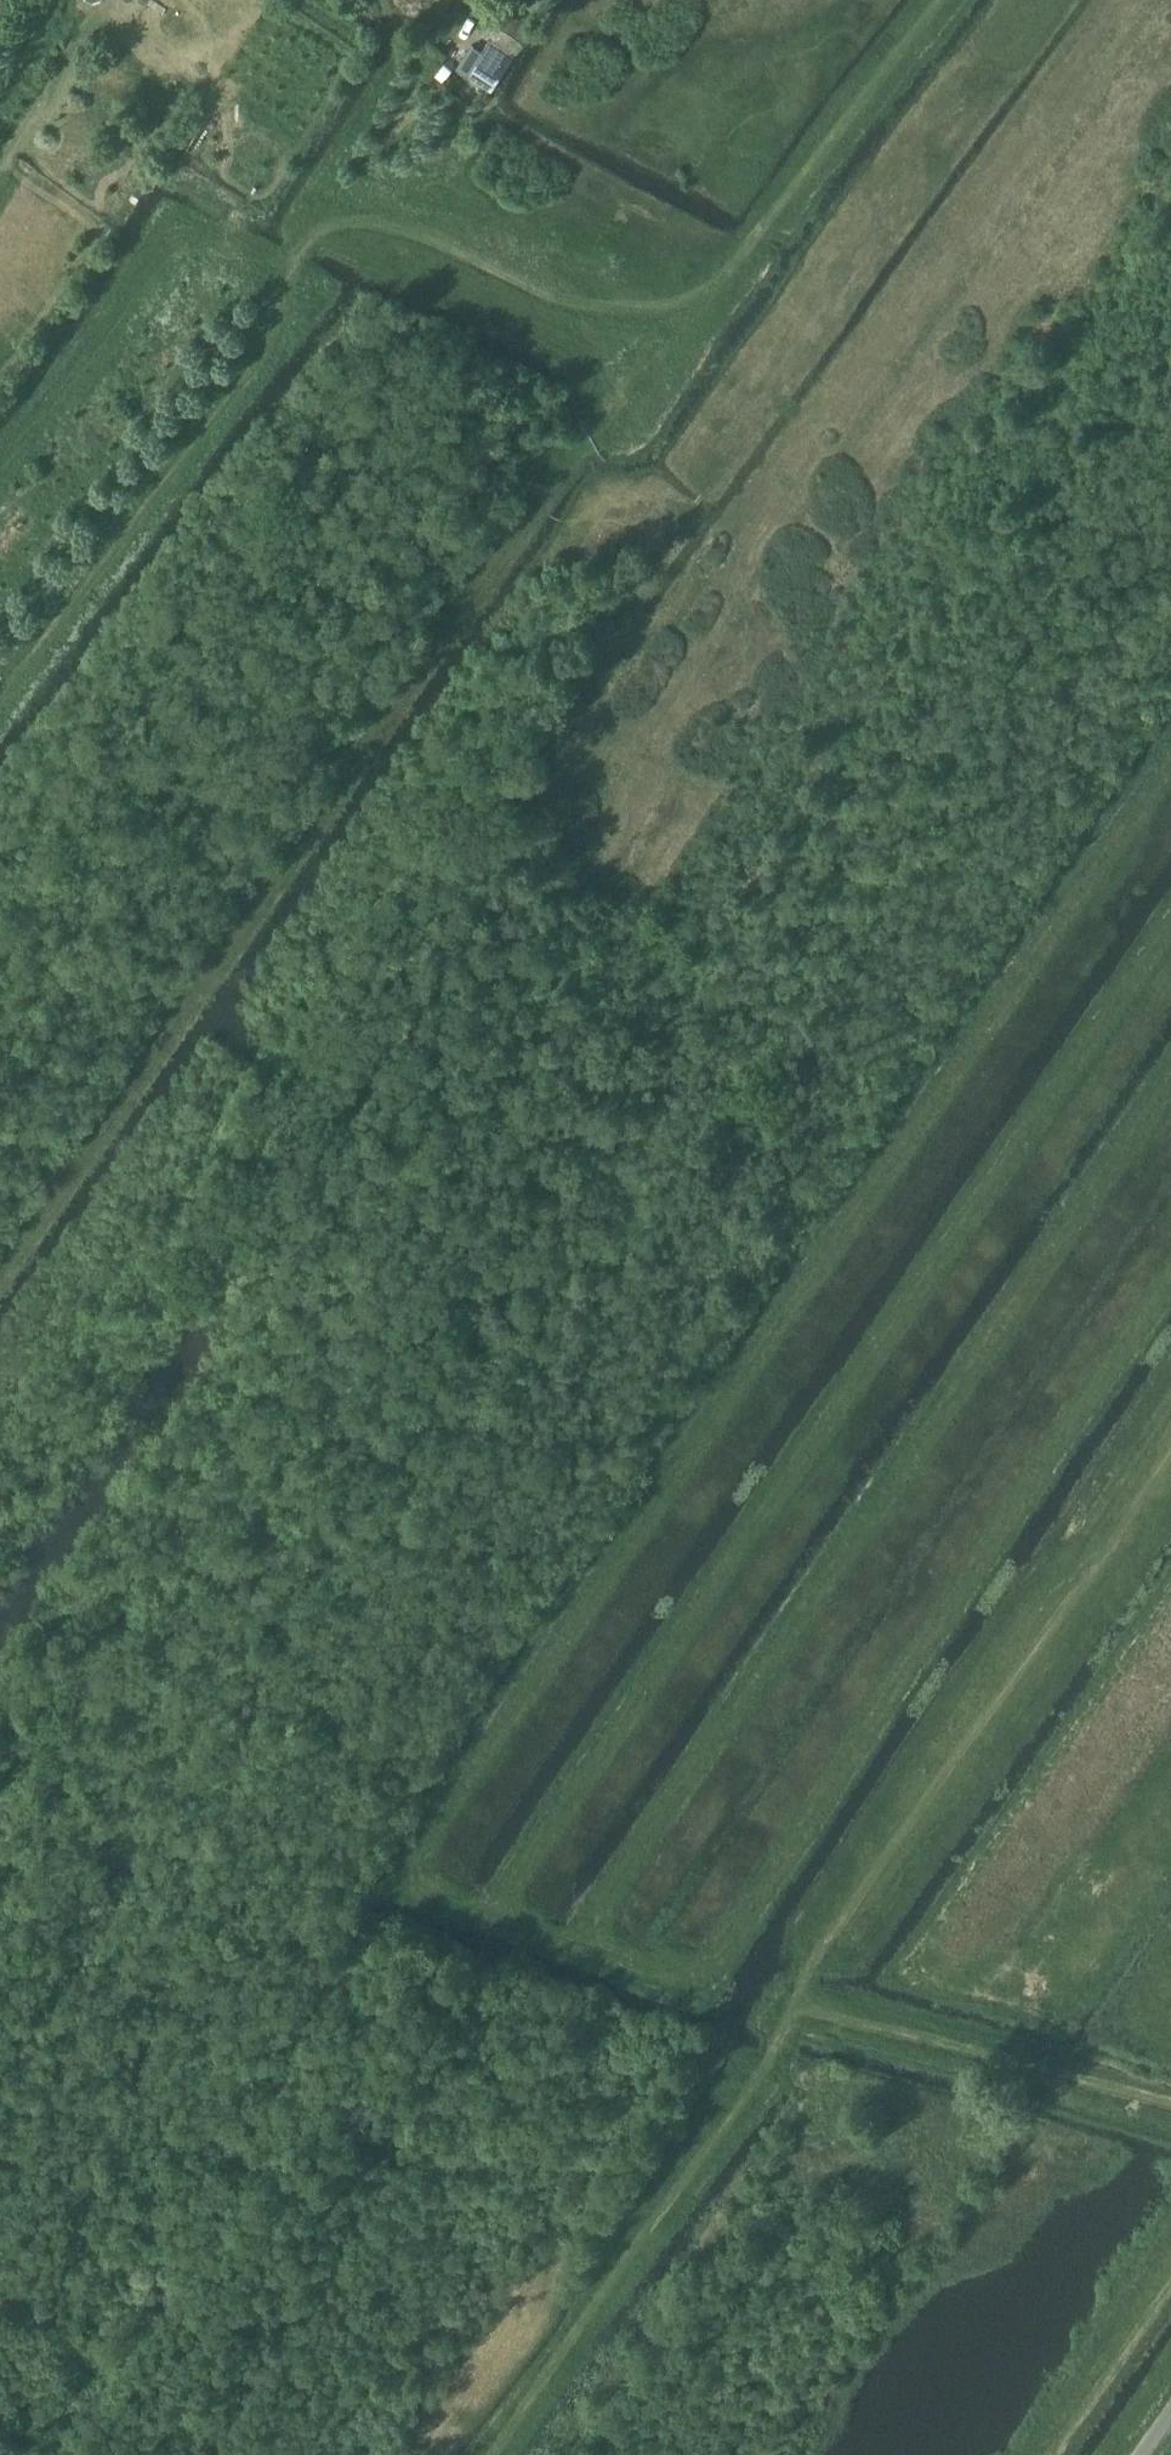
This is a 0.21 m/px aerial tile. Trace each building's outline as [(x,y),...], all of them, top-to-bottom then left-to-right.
[(515,49),(530,27),(499,6),(484,28),(515,49)] [(482,49),(476,45),(460,70),(492,91),(516,54),(490,37),(482,49)]
